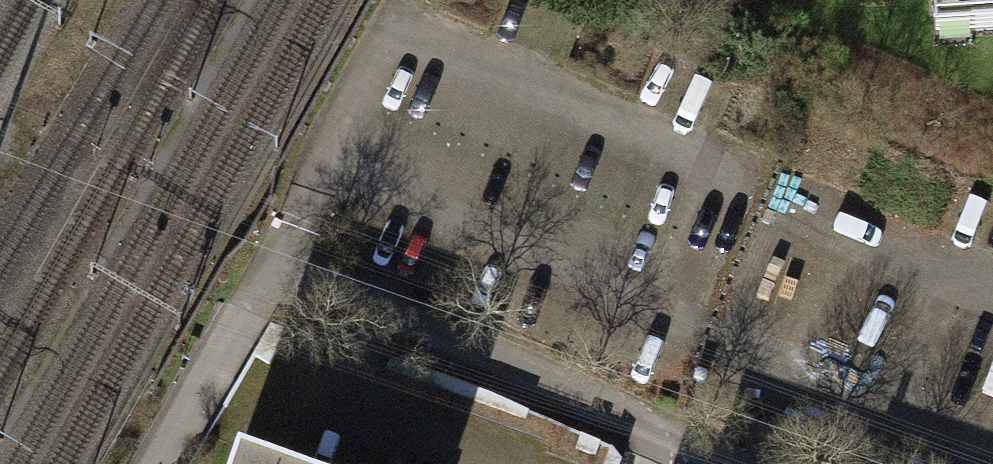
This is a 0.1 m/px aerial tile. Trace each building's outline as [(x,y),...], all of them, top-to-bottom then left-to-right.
[(921,41),(992,37),(992,0),(919,0),(921,41)]
